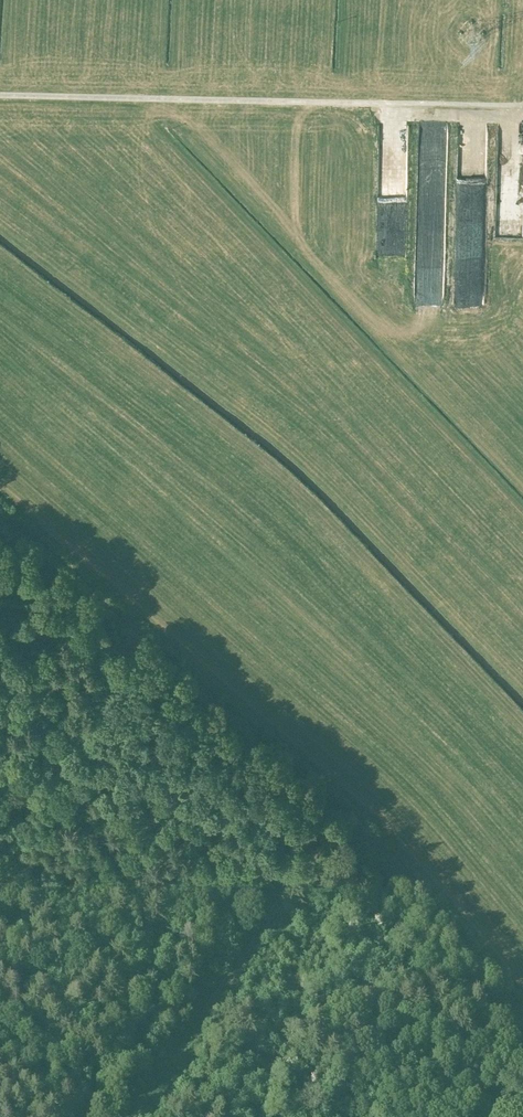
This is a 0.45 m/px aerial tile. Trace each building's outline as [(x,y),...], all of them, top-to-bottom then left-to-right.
[(500,129),(497,224),(518,225),(521,129),(500,129)]
